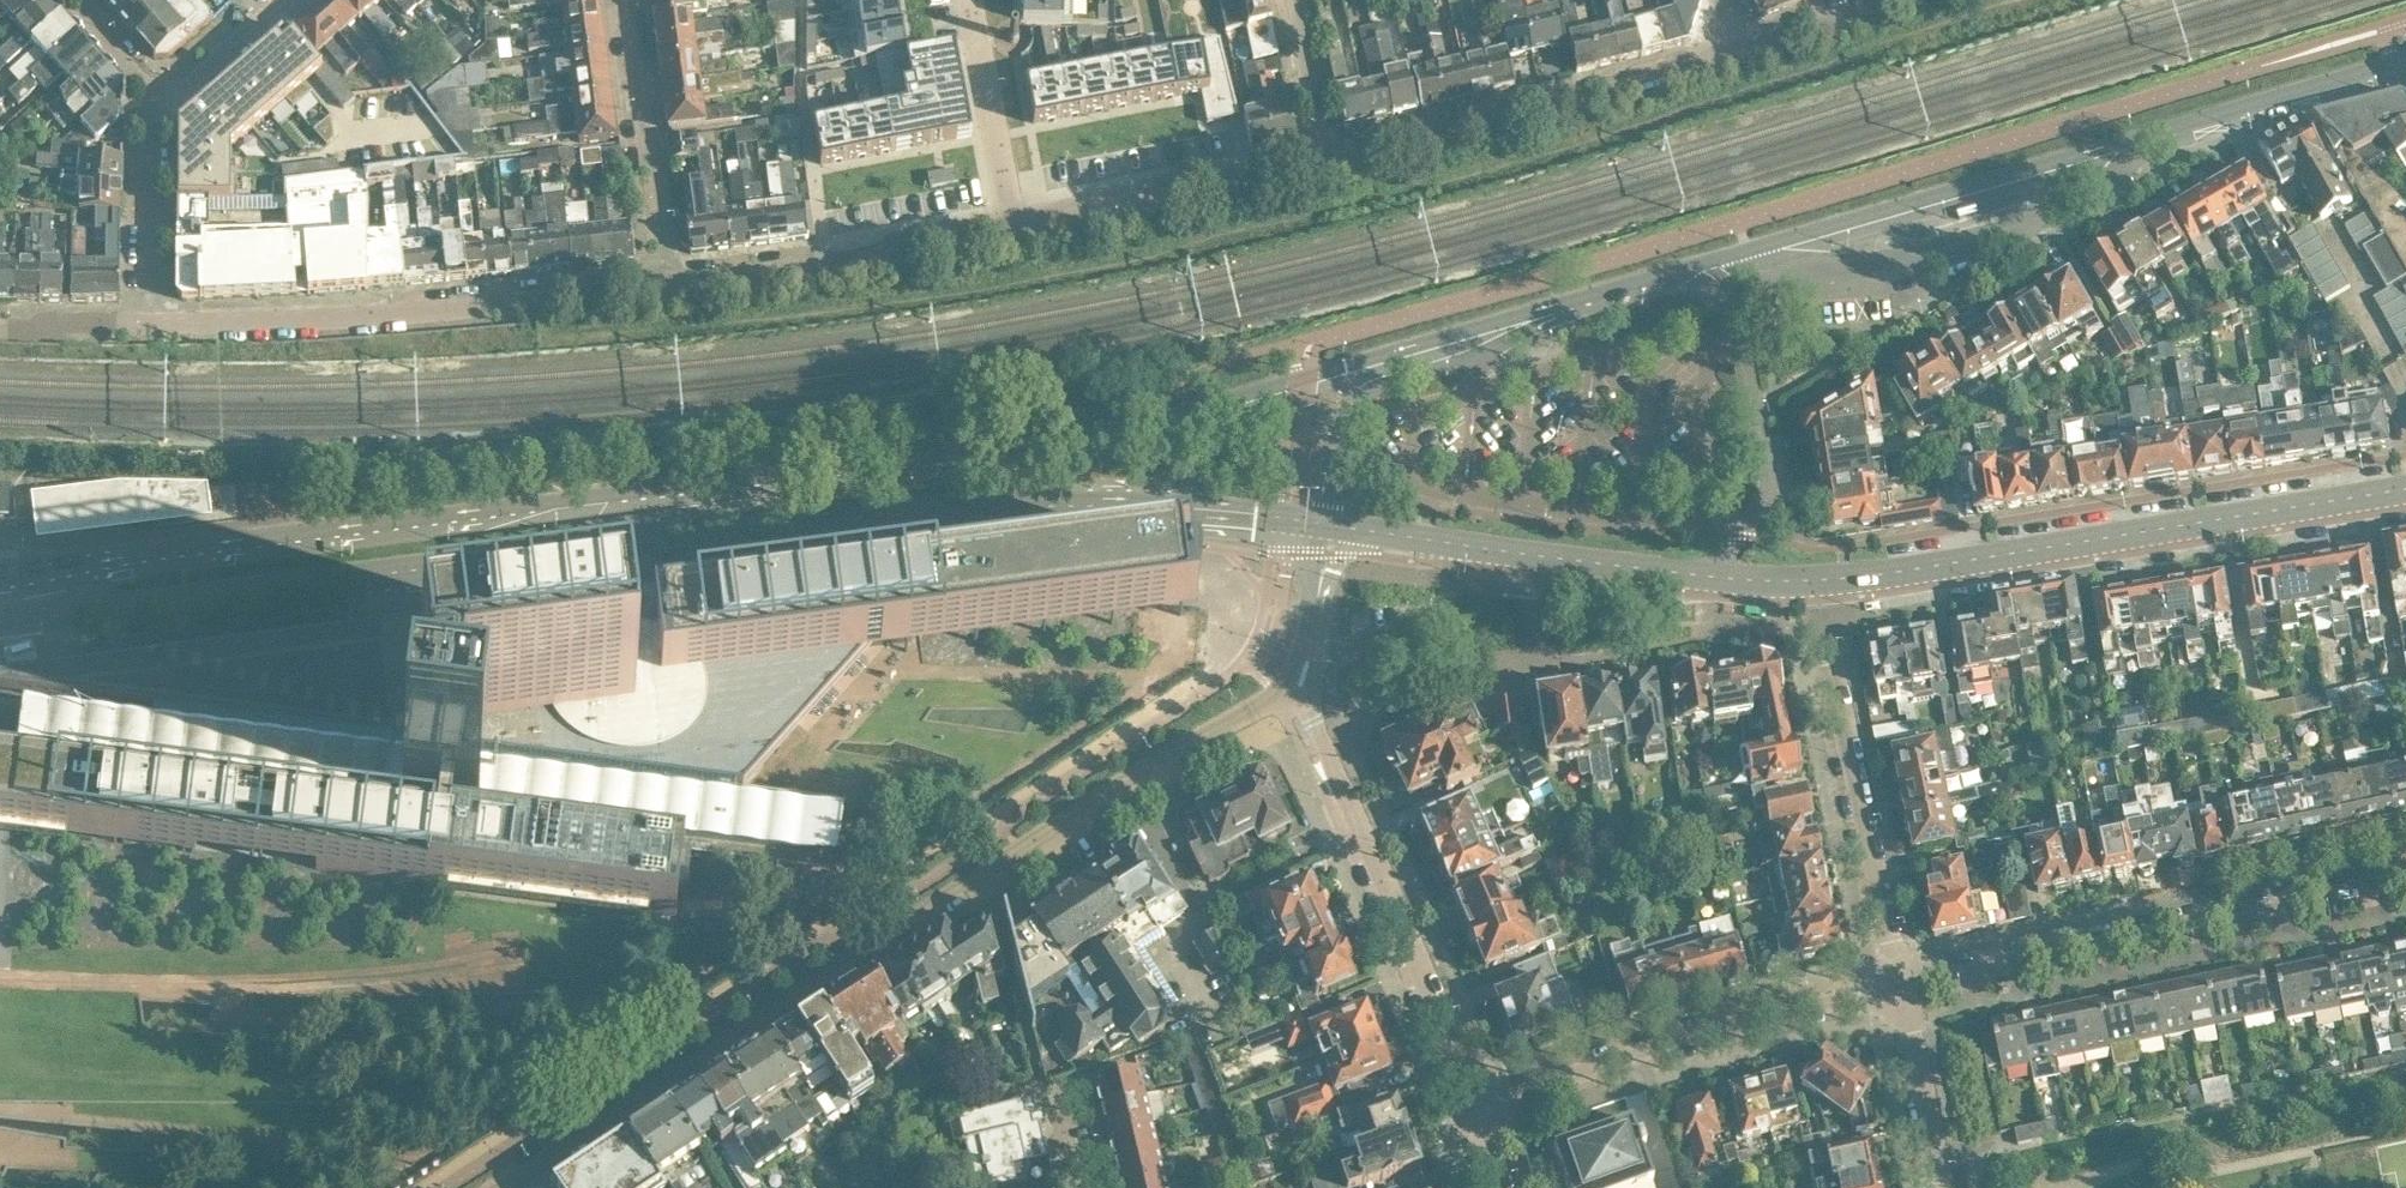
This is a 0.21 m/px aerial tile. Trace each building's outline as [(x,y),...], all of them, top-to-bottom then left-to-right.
[(53,0),(38,0),(14,22),(22,31),(0,51),(0,58),(5,64),(31,40),(63,12),(53,0)] [(5,12),(14,22),(38,0),(0,0),(0,16),(5,12)] [(119,18),(139,0),(103,0),(119,18)] [(157,0),(139,0),(119,18),(136,37),(178,0),(158,0),(157,0)] [(136,37),(154,58),(169,57),(214,17),(198,0),(178,0),(136,37)] [(321,3),(315,8),(361,61),(370,54),(347,28),(360,18),(346,0),(321,0),(321,3)] [(360,18),(363,15),(382,36),(392,28),(373,6),(380,0),(346,0),(360,18)] [(412,0),(393,0),(406,15),(417,6),(412,0)] [(562,11),(602,6),(602,0),(509,0),(510,9),(561,3),(562,11)] [(692,15),(707,13),(706,5),(727,2),(727,0),(652,0),(652,4),(650,8),(652,21),(692,15)] [(843,14),(849,12),(897,3),(897,0),(841,0),(843,14)] [(1023,21),(1039,21),(1072,21),(1073,0),(1023,0),(1023,7),(1023,21)] [(1226,30),(1246,25),(1254,59),(1278,53),(1267,0),(1219,0),(1226,30)] [(1474,13),(1477,23),(1487,21),(1482,0),(1471,0),(1474,13)] [(1500,22),(1506,51),(1508,57),(1531,52),(1524,16),(1526,15),(1522,0),(1496,0),(1500,22)] [(1526,15),(1524,16),(1531,52),(1566,44),(1557,8),(1543,11),(1540,0),(1522,0),(1526,15)] [(1621,61),(1605,0),(1591,0),(1599,30),(1591,32),(1600,66),(1621,61)] [(1639,57),(1631,23),(1622,25),(1616,0),(1605,0),(1621,61),(1639,57)] [(1643,56),(1662,50),(1653,19),(1645,21),(1639,0),(1626,0),(1631,23),(1639,57),(1643,56)] [(1661,16),(1653,19),(1662,50),(1686,43),(1669,0),(1655,0),(1661,16)] [(1686,43),(1688,42),(1700,6),(1697,0),(1669,0),(1686,43)] [(1762,16),(1782,9),(1778,0),(1752,0),(1762,16)] [(1803,1),(1803,0),(1778,0),(1782,9),(1803,1)] [(795,23),(795,1),(767,5),(770,26),(795,23)] [(897,3),(849,12),(853,34),(853,36),(902,27),(899,13),(898,7),(897,3)] [(537,35),(602,28),(601,22),(604,18),(602,6),(562,11),(563,19),(535,22),(537,35)] [(1562,9),(1576,72),(1600,66),(1591,32),(1581,35),(1574,6),(1562,9)] [(1098,7),(1098,22),(1108,22),(1108,7),(1098,7)] [(361,61),(315,8),(310,13),(308,11),(291,26),(317,55),(325,47),(348,73),(361,61)] [(1135,8),(1121,10),(1122,20),(1137,17),(1135,8)] [(9,74),(18,84),(78,29),(63,12),(31,40),(38,48),(9,74)] [(1473,59),(1462,62),(1470,98),(1492,92),(1477,23),(1474,13),(1463,15),(1473,59)] [(657,42),(723,33),(721,19),(693,22),(692,15),(652,21),(653,32),(656,34),(657,42)] [(486,20),(486,41),(497,40),(501,39),(499,18),(486,20)] [(1487,21),(1477,23),(1492,92),(1514,87),(1508,57),(1506,51),(1495,54),(1487,21)] [(795,23),(773,26),(776,47),(794,45),(795,23)] [(1322,26),(1327,48),(1339,45),(1335,23),(1322,26)] [(1372,26),(1376,42),(1393,116),(1417,110),(1407,68),(1396,71),(1385,23),(1372,26)] [(1138,25),(1124,27),(1126,37),(1140,34),(1138,25)] [(807,27),(807,42),(817,42),(817,27),(807,27)] [(853,34),(850,34),(855,60),(860,59),(875,56),(906,51),(906,50),(904,37),(903,30),(902,27),(853,36),(853,34)] [(999,45),(1001,52),(1007,59),(1015,61),(1024,59),(1030,53),(1033,44),(1030,35),(1023,28),(1013,27),(1006,31),(1001,37),(999,45)] [(537,35),(523,37),(525,51),(566,46),(567,55),(608,50),(606,38),(603,35),(602,28),(537,35)] [(1051,28),(1041,30),(1044,44),(1053,42),(1051,28)] [(78,29),(18,84),(7,95),(16,104),(37,85),(44,94),(63,76),(63,77),(95,48),(78,29)] [(281,35),(270,44),(304,84),(315,75),(315,74),(322,68),(288,29),(281,35)] [(1077,29),(1077,38),(1092,38),(1092,29),(1077,29)] [(1092,29),(1092,38),(1106,38),(1106,29),(1092,29)] [(462,57),(472,49),(456,30),(446,39),(462,57)] [(724,46),(723,33),(657,42),(658,48),(656,51),(657,63),(712,56),(721,55),(720,47),(724,46)] [(1441,37),(1428,40),(1443,104),(1466,99),(1470,98),(1462,62),(1448,65),(1441,37)] [(453,65),(462,57),(446,39),(437,46),(453,65)] [(1219,39),(1200,42),(1209,90),(1201,92),(1207,123),(1239,117),(1219,39)] [(500,62),(497,40),(486,41),(486,45),(468,59),(468,65),(472,65),(500,62)] [(1420,54),(1408,57),(1421,109),(1443,104),(1428,40),(1417,43),(1420,54)] [(807,42),(807,56),(817,56),(817,42),(807,42)] [(1053,42),(1044,44),(1047,58),(1056,57),(1053,42)] [(1200,42),(1168,48),(1178,97),(1201,92),(1209,90),(1200,42)] [(1372,82),(1358,85),(1367,122),(1393,116),(1376,42),(1364,44),(1372,82)] [(270,44),(252,60),(286,100),(285,100),(293,109),(312,93),(304,84),(270,44)] [(779,69),(794,67),(794,45),(776,47),(779,69)] [(1327,48),(1345,127),(1367,122),(1358,85),(1349,87),(1339,45),(1327,48)] [(111,67),(95,48),(63,77),(71,86),(59,96),(54,90),(40,103),(45,108),(54,119),(111,67)] [(906,51),(875,56),(876,66),(883,103),(893,151),(971,136),(963,96),(964,96),(964,95),(954,97),(953,90),(963,88),(962,88),(954,48),(907,57),(906,51)] [(1168,48),(1144,53),(1154,101),(1165,99),(1173,98),(1174,97),(1178,97),(1168,48)] [(567,55),(540,58),(542,80),(608,72),(607,65),(610,62),(608,50),(567,55)] [(1144,53),(1120,57),(1130,106),(1141,104),(1149,102),(1154,101),(1144,53)] [(712,56),(657,63),(659,75),(662,78),(663,85),(728,76),(726,63),(713,64),(712,56)] [(875,56),(860,59),(862,69),(876,66),(875,56)] [(1120,57),(1096,62),(1106,110),(1118,108),(1125,107),(1130,106),(1120,57)] [(1279,58),(1255,64),(1274,144),(1297,139),(1288,102),(1276,105),(1269,73),(1282,71),(1279,58)] [(252,60),(235,75),(269,114),(285,100),(286,100),(252,60)] [(424,90),(446,71),(436,60),(414,78),(424,90)] [(1096,62),(1072,67),(1072,70),(1073,69),(1082,115),(1094,113),(1102,111),(1106,110),(1096,62)] [(1255,64),(1243,67),(1253,111),(1243,113),(1252,149),(1274,144),(1255,64)] [(315,74),(315,75),(322,83),(333,74),(326,65),(322,68),(315,74)] [(424,95),(427,99),(436,92),(455,90),(475,87),(472,65),(468,65),(459,66),(424,95)] [(96,114),(122,91),(122,79),(111,67),(54,119),(63,129),(89,106),(95,113),(96,114)] [(1051,74),(1049,74),(1058,120),(1071,117),(1078,116),(1082,115),(1073,69),(1072,70),(1051,74)] [(843,71),(829,73),(831,83),(845,80),(843,71)] [(1051,71),(1024,76),(1034,124),(1047,122),(1055,120),(1058,120),(1049,74),(1051,74),(1051,71)] [(572,90),(573,99),(614,94),(612,81),(609,79),(608,72),(542,80),(544,94),(572,90)] [(829,73),(815,76),(817,86),(831,83),(829,73)] [(333,74),(322,83),(330,92),(340,82),(333,74)] [(235,75),(218,90),(252,129),(269,114),(235,75)] [(741,75),(728,76),(663,85),(664,91),(662,94),(663,107),(704,101),(720,99),(718,91),(742,88),(741,75)] [(406,79),(391,80),(392,91),(410,89),(412,88),(406,79)] [(340,82),(330,92),(337,100),(348,90),(340,82)] [(218,90),(201,104),(235,144),(252,129),(218,90)] [(348,90),(337,100),(344,108),(355,99),(353,96),(348,90)] [(457,111),(455,90),(436,92),(427,99),(437,113),(457,111)] [(96,114),(95,113),(65,138),(61,143),(50,142),(49,156),(85,159),(85,158),(86,144),(95,142),(99,142),(121,144),(122,91),(96,114)] [(548,124),(613,117),(612,108),(615,105),(614,94),(573,99),(558,100),(559,108),(547,110),(548,124)] [(2316,117),(2336,136),(2330,140),(2370,211),(2377,224),(2384,236),(2405,273),(2405,204),(2370,169),(2355,155),(2386,138),(2387,139),(2405,129),(2405,97),(2401,95),(2316,117)] [(780,100),(782,113),(794,112),(794,98),(780,100)] [(665,118),(668,121),(669,128),(734,120),(732,107),(706,110),(704,101),(663,107),(665,118)] [(883,103),(859,107),(869,156),(881,153),(889,152),(893,151),(883,103)] [(179,123),(179,153),(231,153),(231,147),(235,144),(201,104),(179,123)] [(859,107),(835,112),(837,120),(844,161),(858,158),(865,157),(869,156),(859,107)] [(439,115),(435,118),(448,134),(472,132),(483,131),(480,110),(472,111),(458,113),(457,111),(437,113),(439,115)] [(799,116),(774,119),(775,132),(777,141),(802,137),(799,116)] [(614,122),(613,117),(548,124),(514,127),(515,141),(578,133),(579,142),(619,138),(617,124),(614,122)] [(774,119),(754,122),(755,128),(756,134),(775,132),(774,119)] [(837,120),(813,125),(821,165),(834,163),(842,161),(844,161),(837,120)] [(2260,146),(2267,158),(2283,185),(2283,186),(2298,177),(2322,219),(2352,202),(2305,120),(2260,146)] [(13,133),(32,135),(20,121),(10,130),(13,133)] [(755,128),(735,130),(737,147),(757,145),(756,134),(755,128)] [(2387,139),(2386,138),(2355,155),(2370,169),(2392,154),(2405,170),(2405,129),(2387,139)] [(716,133),(696,135),(698,148),(709,147),(718,145),(716,133)] [(670,139),(667,139),(670,160),(698,157),(699,157),(699,154),(698,148),(696,135),(670,139)] [(602,162),(622,160),(620,147),(600,150),(602,162)] [(559,149),(561,165),(575,163),(573,148),(559,149)] [(561,165),(559,149),(536,152),(537,159),(538,168),(561,165)] [(602,166),(602,162),(600,150),(580,152),(582,169),(602,166)] [(179,153),(179,175),(231,176),(231,175),(231,153),(179,153)] [(699,157),(698,157),(701,181),(702,180),(708,222),(712,251),(731,248),(727,212),(724,194),(715,195),(710,153),(699,154),(699,157)] [(39,155),(38,169),(75,173),(74,183),(121,187),(122,160),(120,160),(120,162),(85,158),(85,159),(49,156),(39,155)] [(538,171),(538,168),(537,159),(528,160),(518,162),(520,173),(538,171)] [(337,161),(326,162),(328,177),(339,175),(337,161)] [(326,162),(315,164),(317,178),(328,177),(326,162)] [(746,162),(740,163),(741,176),(750,246),(769,243),(765,207),(762,185),(752,186),(749,162),(746,162)] [(2261,162),(2247,169),(2262,194),(2275,187),(2261,162)] [(435,179),(455,177),(454,167),(453,163),(434,165),(435,179)] [(735,211),(727,212),(731,248),(750,246),(741,176),(740,163),(729,165),(735,211)] [(315,164),(304,165),(306,180),(317,178),(315,164)] [(304,165),(293,166),(295,181),(306,180),(304,165)] [(434,165),(413,168),(414,180),(414,183),(435,181),(435,179),(434,165)] [(473,165),(454,167),(455,177),(474,175),(473,165)] [(793,165),(780,166),(789,241),(808,238),(804,201),(797,202),(793,165)] [(293,166),(282,168),(284,182),(295,181),(293,166)] [(772,206),(765,207),(769,243),(789,241),(780,166),(767,168),(772,206)] [(393,182),(414,180),(413,168),(392,170),(393,182)] [(2247,169),(2223,184),(2244,218),(2243,219),(2251,232),(2281,283),(2299,272),(2289,256),(2284,259),(2278,248),(2290,242),(2288,238),(2278,221),(2269,207),(2262,194),(2247,169)] [(392,170),(366,174),(366,185),(381,184),(393,182),(392,170)] [(928,175),(930,188),(957,183),(955,170),(928,175)] [(367,289),(366,232),(366,185),(366,174),(287,184),(289,201),(291,229),(295,279),(307,278),(308,294),(367,289)] [(179,175),(179,199),(236,199),(237,175),(231,175),(231,176),(179,175)] [(121,187),(74,183),(28,178),(28,191),(37,192),(37,196),(56,198),(56,200),(75,202),(74,211),(96,213),(121,216),(121,187)] [(688,216),(678,217),(682,243),(690,251),(691,254),(712,251),(708,222),(702,180),(701,181),(683,183),(688,216)] [(284,184),(273,184),(273,199),(285,199),(284,184)] [(2244,218),(2223,184),(2198,198),(2222,239),(2241,271),(2254,263),(2239,238),(2250,232),(2243,219),(2244,218)] [(552,269),(572,267),(564,195),(544,197),(544,199),(544,208),(552,269)] [(2222,239),(2198,198),(2173,213),(2215,286),(2230,277),(2212,246),(2222,239)] [(534,212),(525,213),(532,272),(552,269),(544,208),(544,199),(532,200),(534,212)] [(617,199),(606,200),(613,263),(635,260),(631,223),(621,224),(617,199)] [(613,263),(606,200),(595,202),(598,226),(588,227),(593,265),(613,263)] [(178,201),(178,232),(291,229),(289,201),(178,201)] [(507,236),(505,237),(509,274),(532,272),(525,213),(524,201),(513,202),(514,215),(505,216),(507,236)] [(2279,201),(2269,207),(2278,221),(2288,238),(2300,230),(2290,214),(2279,201)] [(486,277),(482,239),(473,240),(469,204),(458,205),(460,222),(467,279),(486,277)] [(586,205),(565,208),(572,267),(593,265),(588,227),(586,205)] [(404,285),(424,283),(419,229),(410,230),(407,207),(396,208),(404,285)] [(386,230),(366,232),(367,289),(368,289),(404,285),(396,208),(384,210),(386,230)] [(424,283),(446,281),(440,229),(433,230),(431,210),(417,212),(419,229),(424,283)] [(73,211),(71,301),(95,301),(95,266),(85,266),(86,230),(96,230),(96,213),(74,211),(73,211)] [(2370,211),(2345,226),(2352,238),(2377,224),(2370,211)] [(15,301),(15,263),(2,263),(2,213),(0,213),(0,301),(15,301)] [(96,230),(95,237),(106,238),(107,230),(121,230),(121,216),(96,213),(96,230)] [(479,216),(482,239),(486,277),(509,274),(505,237),(502,237),(500,214),(479,216)] [(15,301),(39,301),(40,215),(30,216),(30,232),(26,232),(26,263),(15,263),(15,301)] [(40,215),(39,301),(62,302),(63,263),(62,263),(53,263),(53,217),(40,215)] [(2156,223),(2144,230),(2169,272),(2177,286),(2191,277),(2182,263),(2193,257),(2169,215),(2165,218),(2161,217),(2157,220),(2156,223)] [(446,281),(467,279),(460,222),(440,224),(440,229),(446,281)] [(2377,224),(2352,238),(2359,250),(2363,248),(2384,236),(2377,224)] [(2314,225),(2289,239),(2297,252),(2321,237),(2314,225)] [(295,279),(291,229),(178,232),(177,294),(183,300),(296,294),(295,279)] [(2146,298),(2148,301),(2161,323),(2178,312),(2158,278),(2169,272),(2144,230),(2143,230),(2142,231),(2140,232),(2136,230),(2135,229),(2128,234),(2129,234),(2128,239),(2125,241),(2116,246),(2147,297),(2146,298)] [(95,266),(95,301),(120,301),(120,290),(120,264),(121,230),(107,230),(106,238),(106,266),(95,266)] [(2363,248),(2388,290),(2399,284),(2400,283),(2405,280),(2405,273),(2384,236),(2363,248)] [(2321,237),(2297,252),(2304,264),(2329,249),(2321,237)] [(2101,255),(2090,262),(2122,317),(2148,301),(2146,298),(2147,297),(2116,246),(2111,249),(2108,249),(2103,252),(2101,255)] [(2329,249),(2304,264),(2311,276),(2336,262),(2329,249)] [(2336,262),(2311,276),(2318,289),(2343,274),(2336,262)] [(2039,292),(2038,293),(2063,336),(2080,326),(2088,340),(2105,330),(2071,273),(2055,282),(2054,282),(2049,280),(2041,285),(2040,290),(2039,291),(2039,292)] [(2343,274),(2318,289),(2326,301),(2350,287),(2343,274)] [(2314,282),(2301,287),(2306,313),(2312,312),(2313,318),(2333,315),(2326,303),(2314,282)] [(2374,298),(2381,310),(2405,296),(2399,284),(2388,290),(2374,298)] [(2024,301),(2008,310),(2036,359),(2041,367),(2056,358),(2053,353),(2068,345),(2063,336),(2038,293),(2034,295),(2030,292),(2024,296),(2024,301)] [(2381,310),(2388,323),(2405,313),(2405,296),(2381,310)] [(2235,299),(2226,304),(2232,314),(2241,309),(2235,299)] [(2232,314),(2226,304),(2196,317),(2202,327),(2219,319),(2232,314)] [(1987,331),(1981,335),(1984,341),(1982,342),(1998,367),(1999,366),(2002,372),(2016,364),(2019,369),(2036,359),(2008,310),(2003,313),(2003,312),(1996,311),(1993,317),(1994,318),(1990,321),(1994,328),(1988,332),(1987,331)] [(2232,314),(2219,319),(2245,331),(2242,310),(2232,314)] [(2388,323),(2395,335),(2405,329),(2405,313),(2388,323)] [(2128,316),(2113,325),(2117,332),(2129,352),(2130,355),(2148,348),(2144,343),(2128,316)] [(2395,335),(2402,348),(2405,346),(2405,329),(2395,335)] [(2117,332),(2106,338),(2119,360),(2130,355),(2129,352),(2117,332)] [(1946,346),(1942,349),(1963,384),(1971,398),(1989,387),(1985,382),(1998,374),(1995,369),(1998,367),(1982,342),(1980,343),(1976,337),(1970,341),(1970,342),(1964,346),(1960,338),(1955,341),(1955,340),(1948,340),(1945,345),(1946,346)] [(1928,357),(1917,364),(1941,405),(1956,396),(1957,398),(1967,392),(1942,349),(1940,350),(1935,348),(1928,352),(1928,357)] [(2342,354),(2329,356),(2331,369),(2344,367),(2342,354)] [(1911,389),(1902,395),(1921,429),(1946,414),(1941,405),(1917,364),(1915,365),(1911,362),(1904,366),(1904,372),(1901,373),(1911,389)] [(1854,363),(1840,371),(1848,385),(1862,377),(1854,363)] [(2292,364),(2282,366),(2283,378),(2297,462),(2327,457),(2321,417),(2305,420),(2298,375),(2294,376),(2292,364)] [(2326,416),(2321,417),(2327,457),(2357,452),(2348,397),(2344,367),(2331,369),(2330,369),(2334,398),(2323,399),(2326,416)] [(2283,378),(2253,382),(2254,386),(2256,399),(2272,397),(2276,421),(2260,424),(2266,467),(2297,462),(2283,378)] [(2017,399),(2025,394),(2018,382),(2010,387),(2017,399)] [(2197,384),(2181,386),(2187,422),(2196,478),(2234,472),(2221,392),(2221,388),(2199,392),(2197,384)] [(1879,418),(1873,386),(1867,387),(1853,395),(1854,399),(1845,400),(1845,401),(1841,402),(1806,422),(1808,434),(1813,433),(1831,431),(1830,427),(1879,418)] [(2254,386),(2221,392),(2234,472),(2266,467),(2260,424),(2257,407),(2256,399),(2254,386)] [(2136,431),(2120,433),(2129,489),(2165,483),(2156,422),(2153,422),(2151,407),(2148,389),(2130,392),(2134,414),(2135,425),(2136,431)] [(2163,392),(2149,394),(2151,407),(2153,422),(2156,422),(2165,483),(2196,478),(2187,422),(2169,425),(2163,392)] [(2378,392),(2348,397),(2357,452),(2390,447),(2385,416),(2392,415),(2378,392)] [(2117,414),(2093,418),(2104,493),(2114,492),(2116,491),(2121,494),(2124,490),(2126,490),(2129,489),(2120,433),(2117,417),(2117,414)] [(2061,415),(2049,417),(2049,419),(2051,433),(2064,431),(2062,423),(2061,417),(2061,415)] [(1831,431),(1813,433),(1817,456),(1883,445),(1879,418),(1830,427),(1831,431)] [(2074,498),(2104,493),(2093,418),(2062,423),(2064,431),(2065,443),(2074,498)] [(1972,461),(1957,464),(1958,469),(1960,484),(1973,482),(1978,513),(1980,513),(1982,513),(1985,515),(1991,514),(1992,513),(1993,511),(2006,509),(1998,459),(1993,424),(1976,427),(1979,448),(1983,448),(1987,468),(1973,470),(1972,461)] [(2006,509),(2039,504),(2033,462),(2035,462),(2033,452),(2032,449),(2030,432),(2018,434),(2021,455),(2016,456),(2010,452),(2003,453),(1998,459),(2006,509)] [(1883,445),(1817,456),(1824,491),(1889,481),(1886,463),(1875,465),(1873,456),(1884,454),(1885,458),(1908,454),(1906,443),(1883,447),(1883,445)] [(2039,504),(2074,498),(2065,443),(2032,449),(2033,452),(2035,462),(2033,462),(2039,504)] [(1950,461),(1934,464),(1935,473),(1952,470),(1950,461)] [(1826,507),(1822,510),(1824,521),(1829,523),(1829,526),(1861,521),(1864,525),(1882,522),(1883,528),(1883,529),(1884,529),(1889,528),(1960,516),(1952,470),(1935,473),(1940,503),(1897,510),(1892,480),(1889,481),(1824,491),(1826,507)] [(42,540),(217,518),(212,485),(122,483),(38,494),(42,540)] [(2386,541),(2398,617),(2405,616),(2405,532),(2402,532),(2402,533),(2399,539),(2386,541)] [(950,562),(955,556),(167,659),(99,668),(0,681),(0,693),(154,713),(151,736),(148,736),(146,736),(143,737),(141,739),(140,740),(138,742),(137,744),(137,746),(137,747),(137,748),(137,749),(137,752),(138,754),(139,756),(141,758),(143,759),(145,760),(147,761),(144,784),(0,764),(0,835),(67,843),(68,836),(444,886),(443,893),(649,920),(650,913),(676,917),(677,913),(667,912),(670,894),(686,897),(689,877),(672,875),(675,857),(684,858),(684,855),(796,870),(829,874),(838,804),(743,791),(862,659),(1194,616),(1194,611),(1184,612),(1181,592),(1198,590),(1195,573),(1179,575),(1177,556),(1186,555),(1185,550),(930,584),(950,562)] [(2340,560),(2339,560),(2347,611),(2348,611),(2364,609),(2368,633),(2369,642),(2384,640),(2383,631),(2370,555),(2358,557),(2353,552),(2343,553),(2343,554),(2340,560)] [(2321,557),(2306,559),(2315,616),(2318,632),(2335,629),(2336,639),(2352,636),(2348,611),(2347,611),(2339,560),(2326,562),(2321,558),(2321,557)] [(2290,562),(2287,568),(2275,570),(2283,622),(2287,647),(2303,644),(2299,619),(2315,616),(2306,559),(2290,562)] [(2265,624),(2283,622),(2275,570),(2273,571),(2268,566),(2258,567),(2258,568),(2255,574),(2242,576),(2254,652),(2269,650),(2265,624)] [(2194,583),(2193,584),(2201,635),(2202,635),(2218,632),(2222,657),(2237,655),(2225,579),(2212,581),(2207,576),(2207,575),(2197,577),(2197,578),(2194,583)] [(2201,635),(2193,584),(2180,586),(2175,581),(2175,580),(2160,583),(2170,640),(2186,637),(2190,662),(2206,660),(2202,635),(2201,635)] [(2144,586),(2141,592),(2130,594),(2139,655),(2142,670),(2157,668),(2153,643),(2170,640),(2160,583),(2144,585),(2144,586)] [(2088,662),(2076,585),(2043,590),(2051,642),(2069,639),(2073,664),(2088,662)] [(2139,655),(2130,594),(2127,594),(2122,589),(2113,590),(2113,591),(2109,597),(2096,599),(2108,676),(2124,673),(2122,657),(2139,655)] [(2051,642),(2043,590),(2011,596),(2021,656),(2024,673),(2039,670),(2035,645),(2051,642)] [(1992,619),(1983,620),(1983,624),(1991,668),(2007,666),(2005,658),(2021,656),(2011,596),(1988,599),(1992,619)] [(1991,668),(1983,624),(1954,629),(1959,663),(1956,664),(1961,695),(1957,696),(1960,713),(1965,721),(1972,720),(1968,694),(1975,693),(1974,686),(1994,683),(1991,668)] [(1935,632),(1904,637),(1915,702),(1937,699),(1936,696),(1940,696),(1943,699),(1946,718),(1958,716),(1954,692),(1948,693),(1944,666),(1940,666),(1935,632)] [(1920,731),(1915,702),(1904,637),(1871,643),(1881,703),(1899,700),(1902,716),(1909,715),(1912,732),(1920,731)] [(1751,662),(1741,663),(1742,669),(1749,707),(1757,705),(1766,746),(1793,740),(1788,741),(1787,735),(1790,735),(1785,709),(1781,710),(1777,693),(1783,691),(1775,658),(1766,659),(1765,657),(1750,659),(1751,662)] [(1675,690),(1670,691),(1677,726),(1690,723),(1691,725),(1712,721),(1711,717),(1712,717),(1704,669),(1700,670),(1700,667),(1688,669),(1688,672),(1672,675),(1675,690)] [(1749,707),(1742,669),(1707,674),(1706,669),(1704,669),(1712,717),(1711,717),(1712,721),(1713,728),(1749,722),(1748,717),(1750,717),(1749,707)] [(1616,684),(1615,684),(1625,744),(1625,746),(1642,744),(1643,750),(1646,765),(1665,762),(1664,756),(1657,714),(1659,714),(1653,677),(1635,680),(1632,676),(1619,678),(1617,683),(1616,683),(1616,684)] [(1994,683),(1997,703),(2006,701),(2003,682),(1994,683)] [(1604,747),(1625,744),(1615,684),(1615,683),(1576,690),(1577,690),(1592,785),(1609,782),(1604,747)] [(2293,687),(2295,699),(2298,716),(2329,710),(2326,693),(2304,698),(2302,685),(2293,687)] [(2359,686),(2326,693),(2329,710),(2362,703),(2359,686)] [(1592,787),(1592,785),(1577,690),(1576,690),(1536,696),(1540,720),(1537,720),(1540,739),(1543,738),(1547,760),(1562,758),(1563,763),(1576,761),(1581,788),(1592,787)] [(2295,699),(2263,706),(2265,723),(2298,716),(2295,699)] [(1500,729),(1516,726),(1513,701),(1496,703),(1498,718),(1500,729)] [(1459,750),(1478,742),(1488,737),(1480,722),(1471,702),(1451,712),(1384,742),(1399,772),(1457,746),(1459,750)] [(2246,710),(2214,716),(2216,733),(2224,732),(2233,730),(2235,729),(2249,727),(2246,710)] [(2214,716),(2183,722),(2185,739),(2206,735),(2216,733),(2214,716)] [(2183,722),(2151,728),(2154,746),(2157,745),(2157,744),(2185,739),(2183,722)] [(2101,741),(2099,724),(2083,727),(2086,745),(2101,741)] [(1513,729),(1512,732),(1522,756),(1533,751),(1529,727),(1513,729)] [(2279,727),(2263,730),(2265,742),(2265,743),(2281,740),(2279,727)] [(2134,730),(2117,733),(2120,750),(2128,749),(2128,751),(2154,746),(2151,728),(2134,730)] [(1903,782),(1903,784),(1944,775),(1959,772),(1950,729),(1919,736),(1920,742),(1918,744),(1912,746),(1910,744),(1907,749),(1896,751),(1899,767),(1898,775),(1903,782)] [(2263,730),(2254,732),(2256,744),(2265,742),(2263,730)] [(2216,733),(2206,735),(2208,747),(2226,744),(2224,732),(2216,733)] [(1766,746),(1743,751),(1751,787),(1786,780),(1785,776),(1800,772),(1793,740),(1766,746)] [(1486,760),(1478,742),(1459,750),(1457,746),(1399,772),(1409,795),(1427,786),(1429,792),(1445,784),(1447,788),(1489,768),(1485,760),(1486,760)] [(2354,742),(2343,744),(2348,766),(2358,763),(2356,752),(2354,742)] [(2143,748),(2128,751),(2131,762),(2145,759),(2143,748)] [(2158,748),(2146,750),(2149,765),(2162,763),(2158,748)] [(2012,750),(1995,754),(1997,764),(2014,760),(2012,750)] [(2366,750),(2356,752),(2358,763),(2369,761),(2366,750)] [(1547,782),(1533,751),(1522,756),(1520,757),(1534,788),(1547,782)] [(2310,762),(2300,764),(2302,775),(2313,773),(2310,762)] [(2388,766),(2399,818),(2405,817),(2405,762),(2388,766)] [(2291,777),(2274,781),(2286,841),(2315,836),(2304,783),(2302,775),(2300,764),(2289,766),(2291,777)] [(2399,818),(2388,766),(2360,772),(2371,824),(2399,818)] [(2371,824),(2360,772),(2332,778),(2343,830),(2371,824)] [(2254,773),(2244,775),(2248,795),(2258,847),(2286,841),(2274,781),(2257,784),(2254,773)] [(1259,840),(1284,828),(1283,826),(1287,824),(1278,803),(1273,805),(1261,780),(1260,781),(1256,775),(1248,776),(1241,779),(1235,785),(1238,791),(1185,818),(1197,844),(1189,848),(1199,869),(1202,873),(1204,875),(1206,878),(1207,878),(1209,879),(1211,880),(1213,880),(1215,880),(1218,880),(1221,879),(1223,877),(1225,876),(1227,874),(1228,872),(1229,870),(1228,867),(1248,856),(1244,847),(1239,838),(1255,830),(1259,840)] [(1944,775),(1903,784),(1910,816),(1951,808),(2005,796),(2002,783),(1965,791),(1961,775),(1945,779),(1944,775)] [(2343,830),(2332,778),(2304,783),(2315,836),(2343,830)] [(1745,782),(1703,790),(1706,802),(1717,800),(1747,794),(1745,782)] [(2108,812),(2092,815),(2095,829),(2105,879),(2114,877),(2117,879),(2126,877),(2128,874),(2137,872),(2125,818),(2126,817),(2121,795),(2120,786),(2104,790),(2108,812)] [(2171,787),(2152,791),(2152,793),(2153,807),(2164,860),(2175,858),(2177,864),(2181,863),(2181,865),(2185,868),(2192,867),(2195,862),(2195,861),(2197,860),(2198,860),(2187,807),(2186,804),(2175,806),(2171,787)] [(1683,807),(1688,806),(1703,803),(1706,802),(1703,790),(1680,795),(1683,807)] [(1811,808),(1807,805),(1804,791),(1783,796),(1782,792),(1765,796),(1763,790),(1747,794),(1717,800),(1719,812),(1738,808),(1740,816),(1748,814),(1750,826),(1752,825),(1754,832),(1767,829),(1811,820),(1810,817),(1812,812),(1811,808)] [(2136,792),(2121,795),(2126,817),(2125,818),(2137,872),(2140,872),(2140,873),(2145,876),(2152,875),(2154,870),(2154,869),(2158,868),(2156,862),(2164,860),(2153,807),(2152,793),(2152,791),(2137,794),(2136,792)] [(2201,804),(2187,807),(2198,860),(2229,853),(2218,801),(2216,791),(2199,794),(2201,804)] [(2220,801),(2218,801),(2229,853),(2258,847),(2248,795),(2220,801)] [(1467,798),(1419,819),(1431,846),(1429,850),(1432,856),(1436,857),(1438,862),(1500,834),(1491,813),(1477,819),(1467,798)] [(1706,814),(1703,803),(1688,806),(1691,817),(1706,814)] [(2104,879),(2105,879),(2095,829),(2078,832),(2073,807),(2058,810),(2060,820),(2060,823),(2064,838),(2073,885),(2086,883),(2091,886),(2101,884),(2104,879)] [(2014,838),(2012,830),(2011,826),(1986,831),(1986,830),(1969,833),(1969,831),(1956,834),(1951,808),(1910,816),(1910,818),(1909,827),(1914,834),(1917,849),(1928,847),(1932,850),(1934,848),(1940,846),(1943,848),(1946,843),(1956,841),(1957,841),(1958,850),(1973,847),(2014,838)] [(1774,843),(1760,846),(1765,868),(1818,856),(1817,851),(1819,848),(1817,841),(1815,839),(1811,820),(1770,828),(1774,843)] [(1695,829),(1677,832),(1681,848),(1699,844),(1695,829)] [(2028,836),(2014,839),(2018,854),(2021,867),(2033,865),(2039,892),(2057,889),(2058,893),(2072,890),(2071,886),(2073,885),(2064,838),(2044,842),(2041,829),(2027,832),(2028,836)] [(1500,834),(1438,862),(1440,866),(1438,871),(1441,876),(1445,878),(1451,890),(1496,870),(1521,858),(1538,851),(1540,850),(1534,837),(1507,849),(1500,834)] [(1730,837),(1716,840),(1720,852),(1733,849),(1730,837)] [(2014,838),(1973,847),(1976,863),(2018,854),(2014,839),(2014,838)] [(1095,875),(1094,876),(1143,952),(1145,951),(1167,936),(1163,931),(1186,915),(1173,895),(1170,897),(1163,885),(1161,886),(1134,844),(1113,858),(1118,866),(1098,879),(1095,875)] [(1538,851),(1521,858),(1526,868),(1543,861),(1538,851)] [(1765,868),(1761,869),(1763,881),(1769,880),(1772,896),(1781,894),(1782,899),(1825,889),(1824,885),(1825,885),(1825,880),(1826,879),(1825,872),(1823,871),(1822,867),(1821,867),(1818,856),(1765,868)] [(1921,870),(1929,906),(1971,897),(1963,862),(1921,870)] [(1496,870),(1451,890),(1460,911),(1458,916),(1463,927),(1468,929),(1469,931),(1513,912),(1507,895),(1518,891),(1513,878),(1501,883),(1496,870)] [(1745,872),(1728,876),(1730,886),(1747,882),(1745,872)] [(10,932),(11,888),(7,888),(7,873),(0,873),(0,931),(10,932)] [(1035,927),(1010,943),(1013,954),(1013,965),(1015,976),(1018,986),(1024,996),(1032,1030),(1034,1029),(1029,1006),(1067,981),(1091,1021),(1090,1021),(1087,1017),(1078,1011),(1067,1013),(1061,1022),(1063,1033),(1066,1038),(1056,1044),(1069,1064),(1102,1042),(1110,1053),(1131,1039),(1133,1041),(1134,1042),(1135,1043),(1136,1044),(1137,1044),(1139,1044),(1140,1044),(1141,1044),(1143,1043),(1161,1031),(1162,1030),(1163,1029),(1164,1028),(1164,1026),(1165,1025),(1165,1024),(1164,1022),(1163,1021),(1159,1015),(1173,1006),(1179,1002),(1145,951),(1143,952),(1094,876),(1029,918),(1035,927)] [(1264,887),(1231,901),(1238,917),(1263,907),(1268,919),(1276,938),(1326,916),(1325,914),(1327,907),(1324,900),(1317,896),(1309,878),(1277,893),(1272,881),(1263,884),(1264,887)] [(2005,890),(2012,922),(2031,918),(2024,885),(2005,890)] [(1772,930),(1775,929),(1832,917),(1829,902),(1827,892),(1826,889),(1773,900),(1771,899),(1774,916),(1769,917),(1772,930)] [(1936,938),(1936,939),(1991,927),(1989,915),(1985,916),(1981,894),(1971,897),(1929,906),(1933,924),(1928,927),(1930,937),(1936,938)] [(1632,905),(1620,908),(1623,921),(1635,917),(1632,905)] [(1518,910),(1513,912),(1469,931),(1470,933),(1466,938),(1471,949),(1477,950),(1485,969),(1561,938),(1553,920),(1526,931),(1518,910)] [(1326,916),(1276,938),(1281,949),(1278,950),(1286,970),(1289,969),(1340,947),(1341,947),(1341,946),(1339,946),(1338,944),(1342,940),(1343,939),(1338,929),(1337,929),(1331,929),(1326,916)] [(1839,947),(1838,943),(1840,941),(1838,934),(1835,932),(1832,917),(1775,929),(1777,936),(1778,940),(1776,940),(1780,960),(1801,955),(1804,958),(1813,956),(1815,952),(1839,947)] [(1727,983),(1728,987),(1746,982),(1746,981),(1729,919),(1700,927),(1716,986),(1727,983)] [(949,925),(942,929),(973,976),(974,978),(982,1010),(991,1022),(1001,1020),(997,1001),(1010,998),(992,922),(991,922),(990,921),(964,938),(958,930),(954,933),(949,925)] [(1705,989),(1716,986),(1700,927),(1691,929),(1692,935),(1672,940),(1688,998),(1706,993),(1705,989)] [(942,929),(931,936),(903,955),(948,1024),(958,1018),(948,1002),(951,1000),(947,993),(973,976),(942,929)] [(1208,973),(1227,961),(1214,933),(1194,946),(1206,964),(1203,966),(1208,973)] [(1671,1003),(1688,998),(1672,940),(1646,948),(1644,943),(1641,944),(1643,951),(1659,1003),(1670,999),(1671,1003)] [(1659,1003),(1643,951),(1641,944),(1633,947),(1631,941),(1610,948),(1631,1015),(1649,1010),(1648,1006),(1659,1003)] [(1341,949),(1340,947),(1289,969),(1301,998),(1297,999),(1302,1013),(1321,1005),(1317,997),(1354,981),(1348,964),(1351,959),(1347,950),(1343,948),(1341,949)] [(2384,951),(2395,1003),(2396,1011),(2405,1009),(2405,947),(2384,951)] [(2395,1003),(2384,951),(2358,957),(2367,1003),(2368,1008),(2374,1007),(2376,1011),(2381,1016),(2390,1014),(2392,1008),(2392,1003),(2395,1003)] [(1520,986),(1495,996),(1506,1025),(1503,1030),(1507,1038),(1512,1040),(1513,1043),(1554,1027),(1555,1027),(1559,1038),(1556,1039),(1557,1041),(1581,1032),(1581,1030),(1577,1032),(1559,981),(1562,981),(1561,979),(1559,980),(1549,956),(1550,955),(1549,954),(1545,956),(1510,970),(1511,971),(1513,970),(1520,986)] [(903,955),(872,975),(903,1023),(919,1012),(923,1019),(928,1016),(931,1021),(938,1031),(948,1024),(903,955)] [(2340,1009),(2367,1003),(2358,957),(2330,963),(2340,1009)] [(1772,961),(1768,968),(1770,975),(1770,976),(1783,973),(1783,972),(1780,960),(1772,961)] [(2340,1009),(2330,963),(2304,968),(2314,1014),(2340,1009)] [(2314,1014),(2304,968),(2277,974),(2278,979),(2284,1011),(2285,1013),(2287,1020),(2314,1014)] [(2235,975),(2245,1022),(2247,1031),(2275,1025),(2273,1013),(2284,1011),(2278,979),(2266,981),(2264,969),(2235,975)] [(1246,973),(1234,978),(1240,990),(1251,985),(1246,973)] [(903,1023),(872,975),(847,991),(896,1066),(908,1059),(900,1046),(903,1044),(902,1043),(912,1036),(911,1035),(903,1023)] [(2245,1022),(2235,975),(2208,980),(2218,1027),(2245,1022)] [(2191,1033),(2218,1027),(2208,980),(2182,986),(2191,1033)] [(2191,1033),(2182,986),(2155,992),(2164,1039),(2191,1033)] [(847,991),(821,1009),(862,1072),(877,1062),(885,1074),(896,1066),(847,991)] [(2155,992),(2127,997),(2137,1044),(2164,1039),(2155,992)] [(2137,1044),(2127,997),(2101,1003),(2111,1050),(2115,1068),(2141,1062),(2137,1044)] [(2085,1055),(2111,1050),(2101,1003),(2075,1008),(2085,1055)] [(1334,1055),(1377,1039),(1376,1035),(1377,1031),(1374,1024),(1370,1022),(1365,1008),(1355,1012),(1352,1005),(1322,1017),(1324,1024),(1311,1029),(1323,1060),(1334,1055)] [(1244,1008),(1232,1013),(1240,1033),(1252,1028),(1244,1008)] [(2085,1055),(2075,1008),(2048,1014),(2058,1061),(2085,1055)] [(821,1009),(796,1025),(845,1098),(850,1107),(853,1112),(859,1108),(853,1099),(871,1087),(868,1083),(862,1072),(821,1009)] [(2060,1072),(2058,1061),(2048,1014),(2036,1016),(2035,1013),(2025,1015),(2026,1018),(2021,1019),(2031,1067),(2041,1065),(2043,1076),(2060,1072)] [(1299,1014),(1270,1026),(1277,1043),(1280,1052),(1289,1048),(1309,1040),(1306,1031),(1299,1014)] [(2031,1067),(2021,1019),(1994,1025),(1996,1034),(2003,1068),(2004,1073),(2031,1067)] [(796,1025),(772,1041),(813,1101),(824,1094),(832,1106),(845,1098),(796,1025)] [(1990,1070),(2003,1068),(1996,1034),(1983,1037),(1981,1028),(1980,1028),(1990,1080),(1992,1080),(1990,1070)] [(1181,1042),(1197,1083),(1208,1080),(1192,1039),(1181,1042)] [(1332,1082),(1284,1100),(1294,1127),(1310,1121),(1344,1109),(1336,1090),(1348,1086),(1351,1093),(1371,1085),(1382,1080),(1379,1073),(1389,1069),(1384,1055),(1385,1051),(1382,1044),(1379,1042),(1377,1039),(1334,1055),(1338,1065),(1327,1069),(1332,1082)] [(772,1041),(731,1067),(746,1090),(737,1096),(761,1132),(768,1128),(781,1147),(808,1130),(806,1126),(817,1119),(823,1127),(828,1124),(826,1122),(813,1101),(772,1041)] [(992,1050),(980,1053),(981,1056),(984,1069),(996,1067),(992,1050)] [(1814,1102),(1821,1106),(1847,1067),(1836,1059),(1836,1057),(1832,1053),(1829,1054),(1825,1051),(1814,1066),(1799,1068),(1802,1084),(1816,1095),(1813,1098),(1814,1102)] [(2405,1064),(2405,1056),(2405,1051),(2392,1053),(2393,1057),(2379,1059),(2381,1069),(2405,1064)] [(981,1056),(961,1064),(969,1086),(986,1080),(984,1069),(981,1056)] [(2365,1072),(2381,1069),(2379,1059),(2363,1063),(2365,1072)] [(731,1067),(699,1088),(757,1174),(786,1155),(781,1147),(768,1128),(761,1132),(737,1096),(746,1090),(731,1067)] [(1859,1076),(1847,1067),(1821,1106),(1821,1107),(1823,1115),(1828,1114),(1833,1107),(1847,1117),(1848,1115),(1853,1134),(1867,1131),(1867,1128),(1874,1127),(1869,1106),(1862,1107),(1861,1099),(1871,1085),(1867,1082),(1867,1079),(1862,1076),(1859,1076)] [(2343,1067),(2326,1071),(2328,1081),(2345,1077),(2343,1067)] [(1138,1068),(1094,1079),(1100,1106),(1144,1095),(1138,1068)] [(2310,1074),(2312,1084),(2328,1081),(2326,1071),(2310,1074)] [(1760,1083),(1756,1084),(1769,1134),(1798,1126),(1807,1123),(1799,1096),(1790,1099),(1784,1076),(1771,1080),(1768,1078),(1762,1080),(1760,1083)] [(942,1084),(948,1094),(958,1088),(952,1078),(942,1084)] [(1217,1103),(1208,1080),(1197,1083),(1207,1108),(1217,1103)] [(2275,1081),(2258,1085),(2260,1094),(2277,1091),(2275,1081)] [(1743,1087),(1729,1091),(1737,1122),(1732,1123),(1737,1142),(1769,1134),(1756,1084),(1753,1084),(1750,1083),(1744,1084),(1743,1087)] [(2242,1088),(2244,1098),(2260,1094),(2258,1085),(2242,1088)] [(669,1108),(696,1147),(697,1146),(704,1157),(720,1146),(724,1151),(719,1154),(742,1187),(765,1187),(766,1187),(757,1174),(699,1088),(669,1108)] [(1160,1092),(1144,1095),(1100,1106),(1107,1132),(1151,1122),(1166,1118),(1160,1092)] [(2221,1092),(2205,1096),(2207,1106),(2223,1102),(2221,1092)] [(2189,1099),(2191,1109),(2207,1106),(2205,1096),(2189,1099)] [(1709,1097),(1672,1108),(1683,1145),(1695,1185),(1720,1178),(1707,1137),(1720,1134),(1709,1097)] [(1034,1098),(960,1115),(966,1141),(979,1138),(990,1182),(1016,1176),(1013,1165),(1048,1157),(1040,1122),(1034,1123),(1032,1116),(1038,1115),(1034,1098)] [(1344,1153),(1408,1132),(1407,1129),(1409,1124),(1406,1117),(1402,1115),(1396,1099),(1354,1114),(1353,1111),(1322,1122),(1327,1139),(1338,1135),(1344,1153)] [(1217,1103),(1207,1108),(1213,1122),(1223,1118),(1217,1103)] [(2168,1103),(2151,1107),(2153,1117),(2170,1113),(2168,1103)] [(2135,1110),(2137,1120),(2153,1117),(2151,1107),(2135,1110)] [(704,1157),(697,1146),(696,1147),(669,1108),(629,1134),(656,1176),(655,1176),(663,1187),(722,1187),(712,1173),(713,1172),(707,1163),(708,1163),(704,1157)] [(2098,1118),(2100,1128),(2116,1124),(2114,1115),(2098,1118)] [(2083,1131),(2100,1128),(2098,1118),(2081,1121),(2083,1131)] [(1294,1127),(1289,1129),(1294,1142),(1315,1134),(1310,1121),(1294,1127)] [(1641,1152),(1644,1151),(1639,1139),(1637,1140),(1631,1121),(1598,1133),(1599,1137),(1588,1141),(1586,1137),(1561,1145),(1553,1148),(1561,1170),(1563,1169),(1565,1175),(1563,1176),(1567,1187),(1640,1187),(1652,1184),(1641,1152)] [(2046,1139),(2059,1136),(2056,1121),(2043,1124),(2046,1139)] [(1151,1122),(1107,1132),(1113,1159),(1157,1149),(1151,1122)] [(2046,1139),(2043,1124),(2015,1130),(2019,1145),(2046,1139)] [(1408,1132),(1344,1153),(1336,1156),(1342,1173),(1313,1183),(1314,1187),(1359,1187),(1420,1167),(1415,1153),(1418,1149),(1414,1135),(1409,1134),(1408,1132)] [(566,1175),(554,1183),(552,1184),(555,1187),(663,1187),(655,1176),(656,1176),(629,1134),(599,1153),(566,1175)] [(1829,1134),(1821,1136),(1824,1146),(1831,1144),(1829,1134)] [(1821,1136),(1810,1138),(1813,1149),(1824,1146),(1821,1136)] [(1803,1151),(1813,1149),(1810,1138),(1800,1140),(1803,1151)] [(1232,1139),(1221,1143),(1227,1158),(1238,1155),(1232,1139)] [(1838,1152),(1794,1162),(1797,1176),(1807,1174),(1810,1187),(1875,1174),(1874,1168),(1876,1163),(1875,1156),(1871,1153),(1869,1146),(1857,1148),(1856,1143),(1837,1147),(1838,1152)] [(1737,1160),(1735,1155),(1732,1145),(1722,1148),(1726,1163),(1737,1160)] [(1157,1149),(1113,1159),(1119,1185),(1163,1175),(1157,1149)] [(1744,1152),(1735,1155),(1737,1160),(1738,1165),(1748,1163),(1744,1152)] [(1236,1180),(1246,1176),(1238,1155),(1227,1158),(1236,1180)] [(1753,1162),(1748,1163),(1738,1165),(1742,1176),(1755,1173),(1753,1162)] [(1881,1183),(1876,1180),(1875,1174),(1810,1187),(1881,1187),(1881,1183)] [(1119,1185),(1120,1187),(1167,1187),(1163,1175),(1119,1185)]
